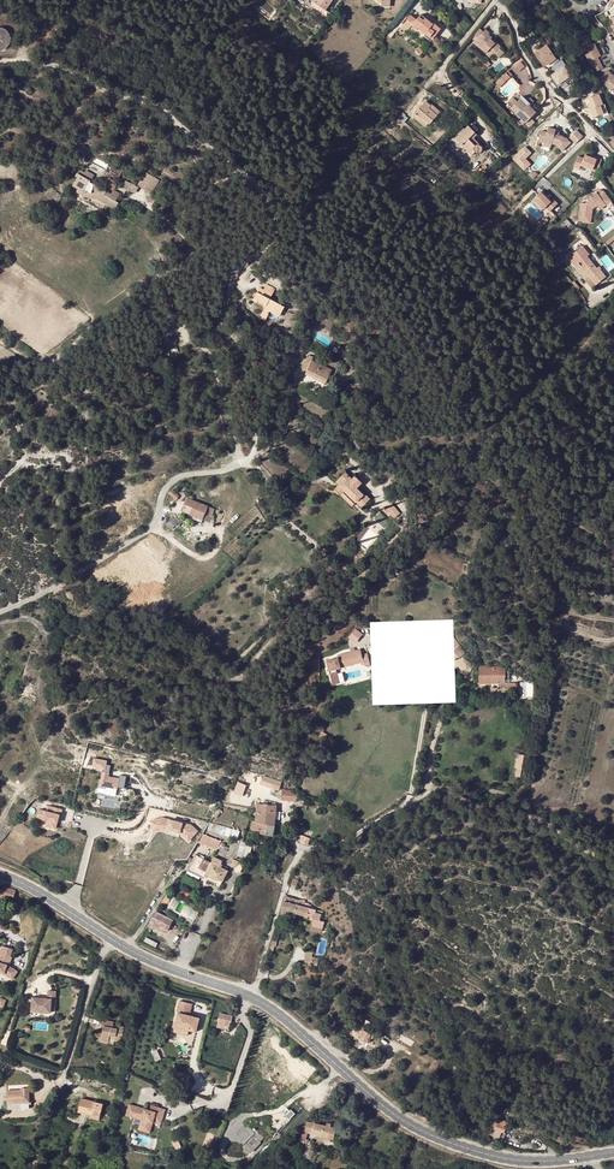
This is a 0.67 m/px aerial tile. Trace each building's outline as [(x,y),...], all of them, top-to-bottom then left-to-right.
[(312,2),(320,7),(318,10),(326,16),(329,13),(324,10),(331,0),(313,0),(312,2)] [(272,14),(275,10),(269,4),(265,8),(272,14)] [(410,25),(415,29),(417,27),(423,33),(428,37),(432,32),(435,34),(439,28),(432,23),(432,24),(419,14),(415,20),(410,16),(405,21),(410,25)] [(472,34),(476,38),(485,29),(480,26),(472,34)] [(0,50),(3,48),(6,46),(7,45),(9,42),(9,40),(10,37),(9,35),(8,32),(6,30),(5,29),(0,27),(0,50)] [(486,52),(487,51),(491,55),(497,61),(505,53),(499,47),(500,46),(496,41),(494,43),(493,41),(490,39),(492,37),(488,34),(489,33),(485,29),(476,38),(480,42),(477,45),(486,52)] [(586,37),(582,40),(577,42),(590,67),(591,66),(594,72),(602,68),(596,57),(599,56),(592,44),(590,45),(586,37)] [(558,55),(549,43),(534,53),(543,66),(544,65),(553,59),(558,55)] [(556,62),(553,59),(544,65),(547,69),(556,62)] [(613,87),(613,78),(606,70),(597,78),(610,91),(613,87)] [(568,83),(566,79),(559,84),(565,93),(570,90),(567,85),(568,83)] [(529,92),(530,84),(520,82),(518,90),(529,92)] [(603,114),(600,106),(602,105),(598,94),(587,98),(589,103),(591,108),(589,109),(592,118),(603,114)] [(522,96),(518,101),(513,96),(506,103),(526,122),(535,111),(528,105),(530,103),(522,96)] [(429,105),(425,101),(412,116),(425,127),(428,123),(429,124),(439,112),(430,104),(429,105)] [(468,139),(474,133),(467,125),(454,138),(471,155),(474,152),(475,152),(476,153),(477,153),(478,152),(479,152),(480,151),(480,150),(481,150),(481,148),(480,147),(480,146),(479,145),(478,145),(477,145),(476,145),(475,145),(474,145),(468,139)] [(538,137),(544,138),(543,142),(550,144),(550,142),(555,143),(561,149),(570,141),(565,137),(564,138),(562,136),(558,136),(554,134),(554,131),(555,129),(548,127),(546,132),(540,130),(538,137)] [(575,143),(582,136),(576,130),(569,137),(575,143)] [(91,137),(77,133),(75,141),(89,145),(91,137)] [(472,138),(476,134),(474,133),(468,139),(474,145),(475,145),(476,145),(477,145),(478,145),(479,145),(472,138)] [(513,159),(524,170),(530,164),(525,159),(523,157),(529,151),(525,147),(513,159)] [(578,156),(574,167),(580,169),(581,165),(593,170),(593,168),(598,170),(602,160),(597,158),(596,159),(585,155),(583,158),(578,156)] [(71,189),(77,193),(83,196),(85,197),(89,200),(89,204),(102,212),(107,204),(115,209),(119,203),(116,201),(120,194),(113,190),(112,191),(110,194),(90,182),(94,176),(85,171),(84,173),(78,170),(75,176),(77,178),(73,186),(71,189)] [(152,193),(159,181),(146,173),(138,186),(151,193),(148,198),(155,202),(158,197),(152,193)] [(104,187),(112,191),(113,190),(116,184),(109,178),(104,187)] [(126,181),(125,183),(123,187),(122,188),(131,192),(132,192),(135,186),(126,181)] [(610,198),(602,188),(597,192),(594,189),(586,196),(588,198),(584,201),(579,200),(575,218),(587,220),(590,206),(595,203),(598,207),(610,198)] [(55,191),(51,199),(58,203),(63,194),(55,191)] [(540,192),(533,198),(544,209),(545,207),(550,211),(558,203),(553,199),(550,202),(540,192)] [(574,226),(567,219),(561,225),(568,232),(574,226)] [(577,239),(572,232),(568,238),(572,243),(577,239)] [(606,241),(608,244),(613,239),(613,235),(606,241)] [(550,245),(545,249),(549,254),(554,250),(550,245)] [(588,282),(592,287),(606,276),(600,269),(598,270),(597,268),(587,255),(589,254),(582,245),(568,257),(585,278),(588,275),(591,279),(588,282)] [(263,291),(261,294),(257,292),(253,299),(257,301),(266,306),(261,315),(266,318),(269,312),(274,315),(277,310),(282,312),(284,307),(269,299),(266,297),(268,294),(271,295),(274,290),(266,285),(263,291)] [(317,318),(312,315),(303,329),(309,333),(314,326),(313,325),(317,318)] [(166,343),(170,350),(178,346),(175,338),(166,343)] [(312,362),(311,361),(313,358),(309,356),(306,363),(305,363),(301,369),(306,372),(305,375),(325,384),(331,370),(320,365),(322,361),(314,357),(312,362)] [(341,495),(345,491),(356,502),(362,507),(369,499),(364,494),(362,495),(356,488),(361,483),(355,476),(352,479),(345,473),(339,478),(342,481),(339,485),(342,488),(338,492),(341,495)] [(190,493),(182,482),(178,485),(186,496),(190,493)] [(175,500),(179,497),(172,490),(168,493),(175,500)] [(356,502),(345,491),(341,495),(352,506),(356,502)] [(182,511),(194,516),(202,520),(209,522),(214,509),(192,501),(187,498),(182,511)] [(394,518),(399,513),(391,504),(390,504),(386,508),(385,508),(394,518)] [(390,524),(380,512),(373,518),(384,529),(390,524)] [(182,523),(174,516),(169,521),(174,525),(178,528),(182,523)] [(174,525),(169,521),(166,525),(171,529),(174,525)] [(367,550),(377,534),(364,525),(354,541),(367,550)] [(357,643),(364,634),(356,628),(349,637),(357,643)] [(453,638),(449,641),(455,648),(453,650),(459,658),(465,654),(453,638)] [(370,665),(367,654),(362,655),(360,649),(350,652),(337,656),(338,657),(326,660),(332,685),(339,683),(336,669),(351,665),(364,662),(365,666),(370,665)] [(505,683),(505,679),(505,668),(483,668),(479,667),(479,683),(505,683)] [(522,776),(525,754),(519,753),(515,775),(522,776)] [(107,761),(94,758),(92,770),(102,772),(101,779),(99,779),(98,787),(106,789),(106,787),(118,789),(118,787),(124,788),(126,776),(120,775),(119,778),(109,776),(111,765),(106,764),(107,761)] [(275,784),(280,786),(281,781),(263,775),(260,785),(274,789),(275,784)] [(243,797),(247,786),(237,781),(232,793),(243,797)] [(29,805),(5,788),(1,793),(13,802),(15,799),(20,804),(17,808),(24,812),(29,805)] [(290,792),(291,790),(282,789),(281,800),(296,801),(297,793),(290,792)] [(118,796),(103,795),(102,805),(117,806),(118,796)] [(274,825),(275,818),(276,812),(276,805),(268,805),(268,804),(257,804),(255,821),(255,823),(267,824),(274,825)] [(162,818),(151,821),(154,831),(160,830),(167,831),(167,830),(179,833),(188,840),(197,831),(191,825),(188,824),(185,826),(182,823),(162,818)] [(255,821),(252,821),(250,832),(253,832),(265,834),(267,824),(255,823),(255,821)] [(80,825),(66,822),(65,828),(57,826),(55,834),(65,836),(63,842),(73,845),(76,835),(77,831),(78,831),(80,825)] [(209,823),(208,829),(231,836),(233,830),(215,824),(209,823)] [(267,824),(265,834),(273,836),(274,825),(267,824)] [(245,833),(233,830),(231,836),(243,840),(245,833)] [(217,850),(220,844),(221,842),(203,834),(201,838),(198,842),(217,850)] [(241,857),(245,843),(241,842),(237,855),(241,857)] [(196,856),(188,871),(200,876),(203,871),(206,872),(211,863),(196,856)] [(219,867),(222,861),(214,857),(211,863),(206,872),(203,878),(207,880),(215,884),(214,886),(218,888),(227,871),(225,870),(222,868),(219,867)] [(239,873),(243,864),(239,862),(236,867),(234,870),(239,873)] [(200,876),(188,871),(186,875),(198,881),(200,876)] [(296,886),(299,879),(293,878),(290,885),(296,886)] [(16,891),(4,887),(1,896),(13,900),(16,891)] [(307,913),(314,915),(311,925),(322,928),(324,924),(324,922),(322,921),(324,915),(323,915),(321,915),(322,913),(322,912),(310,909),(303,907),(304,904),(305,901),(298,900),(285,897),(280,914),(285,915),(287,911),(306,916),(307,913)] [(156,912),(150,922),(167,931),(173,921),(156,912)] [(7,965),(10,957),(13,949),(3,946),(0,954),(0,973),(3,974),(4,974),(12,980),(18,972),(9,966),(7,965)] [(305,962),(315,962),(318,962),(318,958),(312,958),(312,951),(305,951),(305,962)] [(51,1013),(51,1004),(54,1005),(55,1005),(55,1004),(55,1000),(56,992),(48,991),(47,999),(32,997),(31,1012),(51,1013)] [(192,1004),(180,1001),(177,1012),(178,1012),(175,1026),(189,1030),(196,1031),(199,1018),(193,1016),(192,1019),(189,1019),(190,1015),(189,1015),(192,1004)] [(220,1013),(218,1022),(230,1025),(232,1016),(220,1013)] [(101,1026),(103,1026),(106,1027),(105,1031),(102,1030),(102,1034),(97,1033),(96,1040),(101,1041),(102,1041),(102,1040),(109,1041),(109,1038),(115,1039),(114,1040),(121,1042),(124,1027),(117,1026),(117,1029),(112,1028),(113,1022),(103,1020),(101,1026)] [(48,1031),(49,1024),(34,1023),(34,1029),(48,1031)] [(189,1030),(175,1026),(173,1032),(187,1035),(189,1030)] [(372,1038),(374,1035),(364,1030),(364,1031),(355,1027),(353,1032),(361,1036),(360,1038),(369,1042),(371,1037),(372,1038)] [(153,1051),(158,1060),(166,1056),(162,1047),(153,1051)] [(539,1074),(529,1080),(534,1089),(544,1083),(539,1074)] [(7,1090),(8,1104),(8,1103),(9,1109),(29,1108),(29,1102),(29,1088),(21,1088),(21,1090),(7,1090)] [(94,1102),(81,1098),(78,1112),(90,1115),(91,1113),(100,1116),(103,1104),(96,1103),(96,1104),(93,1103),(94,1102)] [(145,1109),(129,1104),(126,1115),(141,1120),(140,1125),(151,1128),(153,1122),(161,1124),(165,1109),(151,1105),(150,1110),(149,1112),(144,1110),(145,1109)] [(290,1119),(295,1114),(291,1110),(290,1111),(288,1109),(284,1113),(290,1119)] [(495,1120),(489,1134),(492,1136),(492,1138),(498,1140),(502,1131),(504,1132),(507,1122),(498,1118),(497,1120),(495,1120)] [(302,1126),(302,1130),(308,1131),(312,1132),(312,1131),(314,1123),(307,1121),(305,1127),(302,1126)] [(314,1123),(312,1131),(321,1133),(321,1136),(327,1137),(328,1134),(334,1136),(336,1128),(330,1127),(331,1124),(329,1123),(329,1126),(326,1125),(314,1123)] [(306,1141),(308,1131),(302,1130),(299,1139),(306,1141)] [(261,1143),(260,1142),(264,1138),(258,1132),(242,1147),(242,1150),(243,1152),(244,1153),(246,1154),(247,1154),(250,1152),(251,1153),(261,1143)] [(41,1156),(34,1153),(30,1164),(37,1167),(41,1156)]
